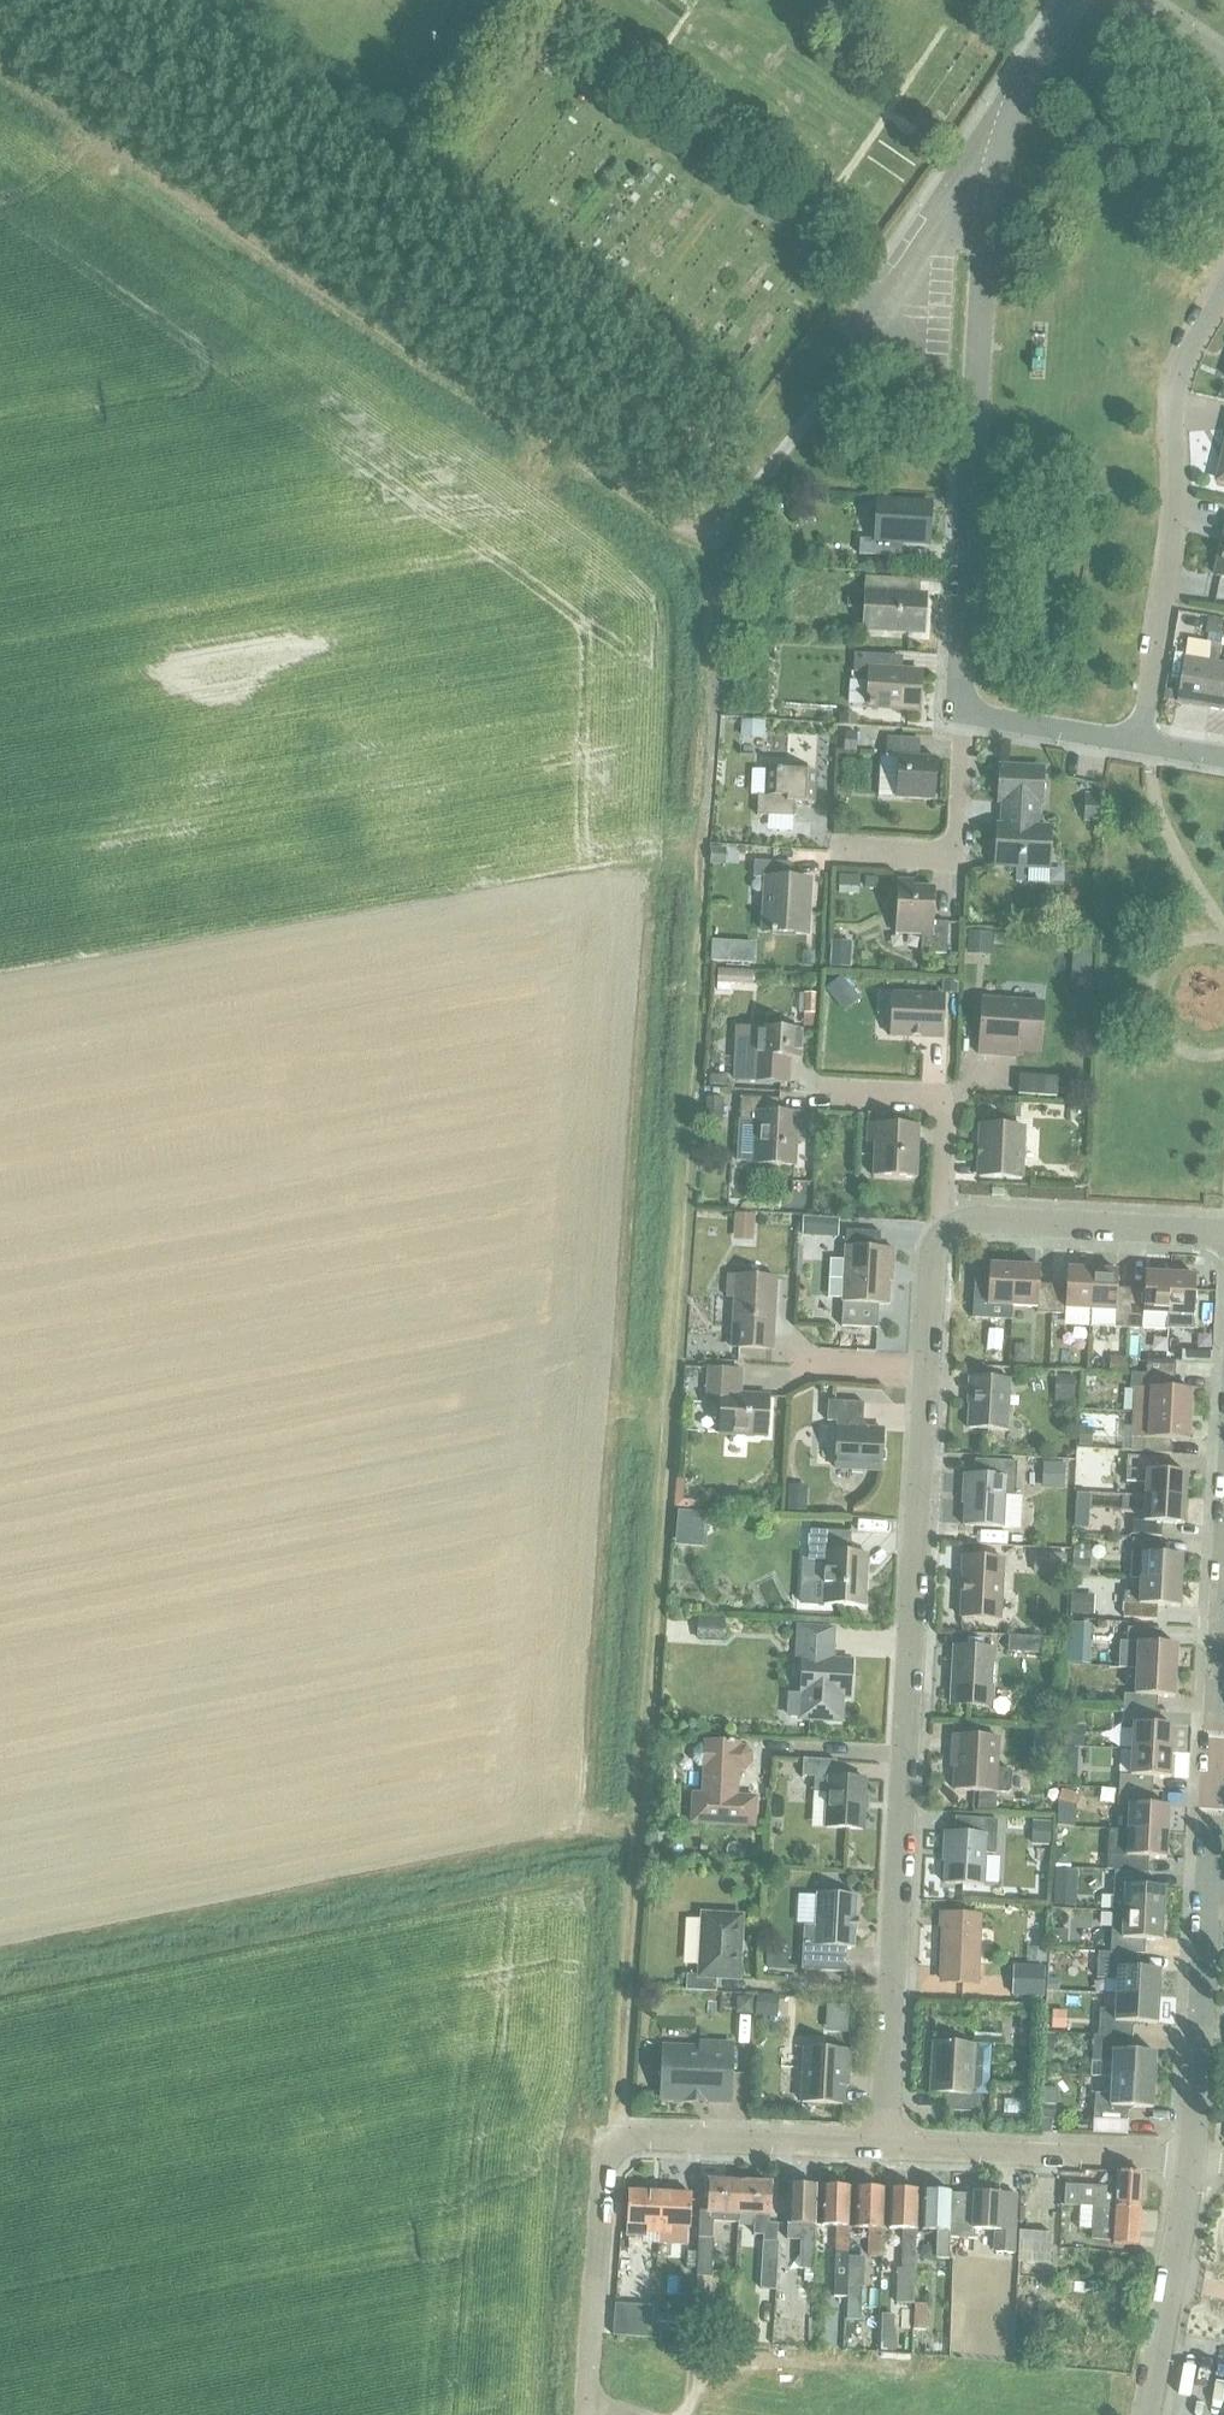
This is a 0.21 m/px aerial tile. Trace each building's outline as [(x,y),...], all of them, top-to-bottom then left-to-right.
[(929,544),(931,505),(876,502),(874,540),(859,540),(858,556),(890,557),(891,542),(929,544)] [(1222,541),(1223,542),(1216,576),(1223,578),(1223,532),(1222,541)] [(882,632),(924,634),(926,596),(911,595),(912,581),(864,578),(863,597),(866,597),(865,613),(883,614),(882,632)] [(1175,703),(1205,708),(1213,663),(1218,663),(1221,645),(1211,643),(1208,662),(1183,657),(1175,703)] [(853,707),(867,708),(919,711),(921,672),(894,671),(895,658),(856,656),(853,707)] [(1223,711),(1223,665),(1218,663),(1213,663),(1205,708),(1223,711)] [(747,736),(769,738),(770,720),(748,718),(747,736)] [(878,798),(895,799),(895,800),(935,801),(936,759),(919,759),(919,742),(884,740),(884,758),(879,758),(878,798)] [(997,827),(996,857),(995,866),(1050,868),(1052,829),(1037,828),(1038,803),(1043,804),(1044,769),(1000,767),(998,802),(1004,802),(1003,827),(997,827)] [(815,805),(816,772),(767,770),(766,796),(758,796),(757,817),(795,819),(796,804),(815,805)] [(764,934),(808,936),(809,915),(804,915),(805,881),(792,880),(792,865),(754,863),(753,879),(766,880),(764,934)] [(845,890),(864,889),(863,873),(845,874),(845,890)] [(920,954),(947,955),(949,925),(933,925),(934,890),(907,889),(907,883),(898,882),(895,934),(921,935),(920,954)] [(975,949),(996,953),(1000,927),(979,924),(975,949)] [(718,959),(759,960),(760,937),(719,935),(718,959)] [(1078,952),(1078,972),(1097,972),(1097,952),(1078,952)] [(760,987),(761,965),(723,963),(722,986),(760,987)] [(822,989),(805,988),(804,1020),(820,1021),(822,989)] [(890,1036),(944,1039),(945,997),(892,994),(890,1036)] [(1042,1052),(1045,1005),(982,1000),(978,1054),(1019,1057),(1019,1051),(1042,1052)] [(783,1082),(785,1058),(799,1059),(801,1030),(741,1026),(737,1078),(783,1082)] [(1057,1097),(1058,1078),(1020,1076),(1019,1095),(1057,1097)] [(754,1162),(795,1165),(799,1113),(780,1112),(781,1097),(742,1095),(741,1120),(756,1121),(754,1162)] [(873,1176),(916,1178),(918,1125),(867,1123),(866,1141),(874,1142),(873,1176)] [(980,1178),(1021,1180),(1023,1127),(982,1125),(980,1178)] [(814,1204),(815,1177),(795,1175),(793,1203),(814,1204)] [(738,1234),(761,1235),(762,1208),(740,1207),(738,1234)] [(808,1212),(807,1231),(843,1234),(845,1214),(808,1212)] [(831,1260),(829,1296),(844,1297),(843,1303),(842,1327),(878,1329),(880,1305),(889,1305),(891,1272),(893,1272),(895,1249),(881,1248),(882,1232),(847,1231),(846,1261),(831,1260)] [(1012,1320),(1013,1306),(1015,1266),(990,1265),(990,1271),(976,1270),(973,1318),(1012,1320)] [(1038,1313),(1052,1314),(1053,1285),(1040,1284),(1040,1268),(1015,1266),(1013,1306),(1038,1308),(1038,1313)] [(1066,1309),(1091,1310),(1093,1270),(1068,1269),(1067,1286),(1053,1285),(1052,1314),(1066,1315),(1066,1309)] [(1090,1326),(1129,1328),(1131,1289),(1117,1288),(1118,1272),(1093,1270),(1091,1310),(1090,1326)] [(1131,1289),(1129,1328),(1167,1330),(1168,1314),(1169,1315),(1171,1274),(1146,1273),(1145,1290),(1131,1289)] [(1196,1276),(1171,1274),(1169,1315),(1168,1329),(1193,1330),(1196,1276)] [(732,1348),(773,1350),(777,1279),(729,1276),(728,1298),(735,1298),(732,1348)] [(1133,1369),(1134,1353),(1116,1352),(1114,1367),(1133,1369)] [(1148,1360),(1147,1374),(1176,1375),(1176,1362),(1148,1360)] [(719,1433),(769,1436),(771,1397),(741,1395),(743,1370),(709,1368),(707,1404),(721,1404),(719,1433)] [(1132,1373),(1131,1388),(1136,1389),(1134,1412),(1134,1413),(1190,1416),(1192,1390),(1175,1390),(1176,1375),(1147,1374),(1132,1373)] [(1076,1376),(1057,1375),(1056,1402),(1075,1403),(1076,1376)] [(968,1429),(1008,1431),(1011,1380),(970,1377),(969,1395),(970,1395),(968,1429)] [(865,1469),(881,1470),(882,1452),(884,1452),(885,1431),(867,1430),(862,1426),(863,1423),(864,1423),(865,1403),(829,1401),(828,1421),(837,1422),(835,1468),(852,1468),(852,1473),(864,1474),(865,1469)] [(1089,1407),(1089,1424),(1123,1425),(1123,1408),(1089,1407)] [(1190,1416),(1134,1413),(1132,1452),(1171,1454),(1172,1440),(1189,1441),(1190,1416)] [(1114,1447),(1090,1446),(1089,1469),(1112,1471),(1114,1447)] [(1147,1483),(1146,1497),(1186,1499),(1188,1473),(1166,1472),(1167,1458),(1128,1456),(1127,1482),(1147,1483)] [(964,1526),(1004,1528),(1016,1529),(1018,1525),(1020,1501),(1017,1496),(1016,1496),(1018,1462),(975,1460),(975,1475),(965,1474),(964,1492),(966,1492),(964,1526)] [(1066,1464),(1044,1463),(1043,1488),(1065,1489),(1066,1464)] [(1090,1528),(1091,1495),(1076,1494),(1075,1527),(1090,1528)] [(1186,1499),(1146,1497),(1144,1522),(1134,1521),(1133,1535),(1162,1537),(1163,1523),(1184,1524),(1186,1499)] [(680,1507),(680,1526),(709,1528),(710,1508),(680,1507)] [(824,1605),(865,1607),(868,1554),(850,1553),(851,1532),(811,1530),(809,1561),(826,1562),(824,1605)] [(1131,1579),(1141,1579),(1181,1582),(1183,1556),(1161,1555),(1162,1541),(1133,1540),(1131,1579)] [(1088,1574),(1090,1545),(1073,1544),(1071,1573),(1088,1574)] [(1034,1573),(1066,1575),(1067,1554),(1035,1552),(1034,1573)] [(962,1619),(1000,1621),(1003,1558),(963,1556),(962,1573),(964,1573),(962,1619)] [(1181,1582),(1141,1579),(1140,1593),(1125,1592),(1124,1618),(1157,1620),(1158,1606),(1180,1607),(1181,1582)] [(1080,1590),(1084,1613),(1100,1611),(1096,1587),(1080,1590)] [(703,1617),(702,1635),(730,1636),(731,1619),(703,1617)] [(800,1720),(842,1722),(843,1698),(851,1698),(853,1661),(834,1660),(835,1628),(799,1626),(797,1653),(804,1654),(802,1694),(792,1694),(789,1697),(788,1714),(791,1717),(800,1718),(800,1720)] [(1121,1642),(1119,1668),(1137,1669),(1176,1671),(1178,1645),(1161,1644),(1162,1630),(1128,1628),(1127,1642),(1121,1642)] [(1090,1632),(1068,1631),(1068,1650),(1090,1651),(1090,1632)] [(1009,1636),(1009,1652),(1039,1654),(1040,1638),(1009,1636)] [(952,1704),(992,1706),(994,1650),(955,1648),(952,1704)] [(1124,1694),(1124,1709),(1157,1711),(1158,1696),(1175,1697),(1176,1671),(1137,1669),(1135,1695),(1124,1694)] [(1124,1709),(1123,1724),(1134,1724),(1133,1750),(1172,1752),(1173,1726),(1157,1725),(1157,1711),(1124,1709)] [(1192,1718),(1179,1718),(1179,1745),(1192,1745),(1192,1718)] [(1010,1771),(997,1770),(999,1737),(953,1735),(952,1755),(957,1755),(955,1790),(1008,1793),(1012,1790),(1013,1774),(1010,1771)] [(692,1823),(755,1826),(756,1798),(737,1797),(739,1769),(745,1770),(751,1764),(752,1754),(746,1748),(740,1747),(740,1744),(707,1742),(706,1746),(701,1745),(694,1751),(694,1761),(699,1767),(705,1767),(704,1795),(694,1794),(692,1823)] [(1115,1749),(1099,1746),(1097,1761),(1112,1763),(1115,1749)] [(1120,1775),(1119,1790),(1153,1791),(1154,1777),(1171,1778),(1172,1752),(1133,1750),(1131,1775),(1120,1775)] [(827,1828),(863,1830),(866,1780),(836,1778),(837,1761),(804,1759),(803,1776),(815,1777),(814,1793),(829,1794),(827,1828)] [(1119,1790),(1119,1805),(1130,1805),(1128,1831),(1168,1833),(1169,1807),(1152,1806),(1153,1791),(1119,1790)] [(956,1818),(955,1832),(945,1832),(944,1850),(947,1850),(945,1884),(985,1886),(986,1854),(996,1855),(998,1820),(956,1818)] [(1033,1821),(1032,1845),(1051,1845),(1052,1822),(1033,1821)] [(1111,1830),(1109,1870),(1115,1870),(1149,1872),(1150,1858),(1166,1859),(1168,1833),(1128,1831),(1111,1830)] [(1114,1897),(1113,1911),(1124,1912),(1164,1914),(1165,1888),(1149,1887),(1149,1872),(1115,1870),(1114,1897)] [(858,1897),(818,1895),(816,1927),(805,1926),(802,1970),(846,1973),(848,1947),(855,1948),(858,1897)] [(1052,1944),(1067,1945),(1069,1911),(1054,1910),(1052,1944)] [(1113,1911),(1111,1953),(1137,1954),(1145,1954),(1146,1940),(1162,1941),(1164,1914),(1124,1912),(1113,1911)] [(687,1991),(717,1992),(718,1978),(739,1979),(743,1916),(703,1914),(700,1976),(688,1975),(687,1991)] [(944,1914),(942,1967),(945,1967),(944,1983),(978,1984),(981,1916),(944,1914)] [(1099,1952),(1097,1979),(1118,1980),(1117,1995),(1159,1997),(1161,1970),(1136,1969),(1137,1954),(1111,1953),(1099,1952)] [(1043,1997),(1045,1967),(1014,1966),(1012,1996),(1043,1997)] [(1100,2009),(1099,2035),(1133,2037),(1134,2023),(1158,2024),(1159,1997),(1117,1995),(1116,2010),(1100,2009)] [(790,1996),(762,1998),(764,2016),(791,2014),(790,1996)] [(851,2031),(857,2003),(835,1998),(830,2027),(851,2031)] [(1058,2007),(1059,2024),(1073,2023),(1073,2006),(1058,2007)] [(756,2038),(757,2012),(746,2012),(744,2038),(756,2038)] [(1094,2035),(1093,2061),(1113,2062),(1112,2078),(1155,2080),(1156,2053),(1132,2052),(1133,2037),(1099,2035),(1094,2035)] [(992,2045),(975,2044),(935,2042),(933,2075),(932,2075),(931,2093),(949,2094),(948,2111),(982,2113),(983,2095),(972,2095),(974,2064),(990,2064),(992,2045)] [(706,2099),(732,2100),(735,2047),(700,2046),(700,2051),(662,2049),(660,2097),(686,2098),(686,2096),(707,2097),(706,2099)] [(802,2103),(843,2105),(845,2075),(850,2075),(851,2050),(805,2048),(802,2103)] [(1096,2094),(1094,2120),(1128,2122),(1129,2107),(1153,2109),(1155,2080),(1112,2078),(1111,2095),(1096,2094)] [(1010,2092),(1008,2109),(1031,2110),(1032,2093),(1010,2092)] [(1080,2206),(1080,2207),(1110,2208),(1141,2209),(1143,2174),(1117,2172),(1116,2188),(1066,2185),(1065,2205),(1080,2206)] [(700,2211),(698,2276),(713,2277),(714,2222),(739,2222),(739,2215),(739,2213),(741,2183),(711,2181),(709,2212),(700,2211)] [(739,2213),(739,2215),(754,2216),(753,2235),(763,2236),(761,2289),(777,2289),(780,2242),(778,2242),(778,2224),(770,2224),(770,2216),(769,2216),(771,2184),(741,2183),(739,2213)] [(790,2184),(789,2242),(797,2242),(802,2242),(801,2297),(814,2298),(818,2185),(790,2184)] [(824,2186),(823,2226),(838,2226),(834,2306),(848,2307),(849,2257),(849,2242),(851,2187),(824,2186)] [(882,2266),(883,2256),(885,2187),(856,2187),(855,2228),(870,2228),(869,2265),(882,2266)] [(916,2269),(916,2243),(918,2190),(890,2189),(889,2229),(904,2230),(903,2269),(898,2269),(898,2273),(897,2303),(915,2304),(916,2269)] [(647,2233),(660,2233),(662,2194),(630,2192),(628,2237),(647,2238),(647,2233)] [(951,2238),(952,2194),(952,2192),(924,2192),(923,2231),(938,2231),(937,2258),(950,2258),(951,2238)] [(975,2195),(952,2194),(951,2238),(975,2239),(976,2230),(997,2231),(996,2253),(1015,2254),(1015,2222),(1017,2195),(975,2192),(975,2195)] [(662,2194),(660,2233),(672,2234),(672,2227),(692,2228),(694,2195),(662,2194)] [(1110,2208),(1080,2207),(1079,2229),(1093,2230),(1092,2239),(1114,2241),(1114,2244),(1139,2246),(1142,2209),(1141,2209),(1110,2208)] [(1018,2276),(1050,2278),(1052,2233),(1020,2231),(1018,2276)] [(671,2254),(690,2256),(691,2240),(672,2239),(671,2254)] [(863,2258),(849,2257),(848,2307),(848,2322),(861,2323),(862,2308),(862,2306),(862,2292),(863,2258)] [(975,2291),(956,2290),(955,2332),(974,2333),(975,2291)] [(619,2299),(620,2332),(657,2331),(656,2298),(619,2299)] [(914,2329),(927,2330),(928,2305),(916,2305),(914,2329)] [(886,2334),(898,2335),(899,2311),(888,2310),(886,2334)]
